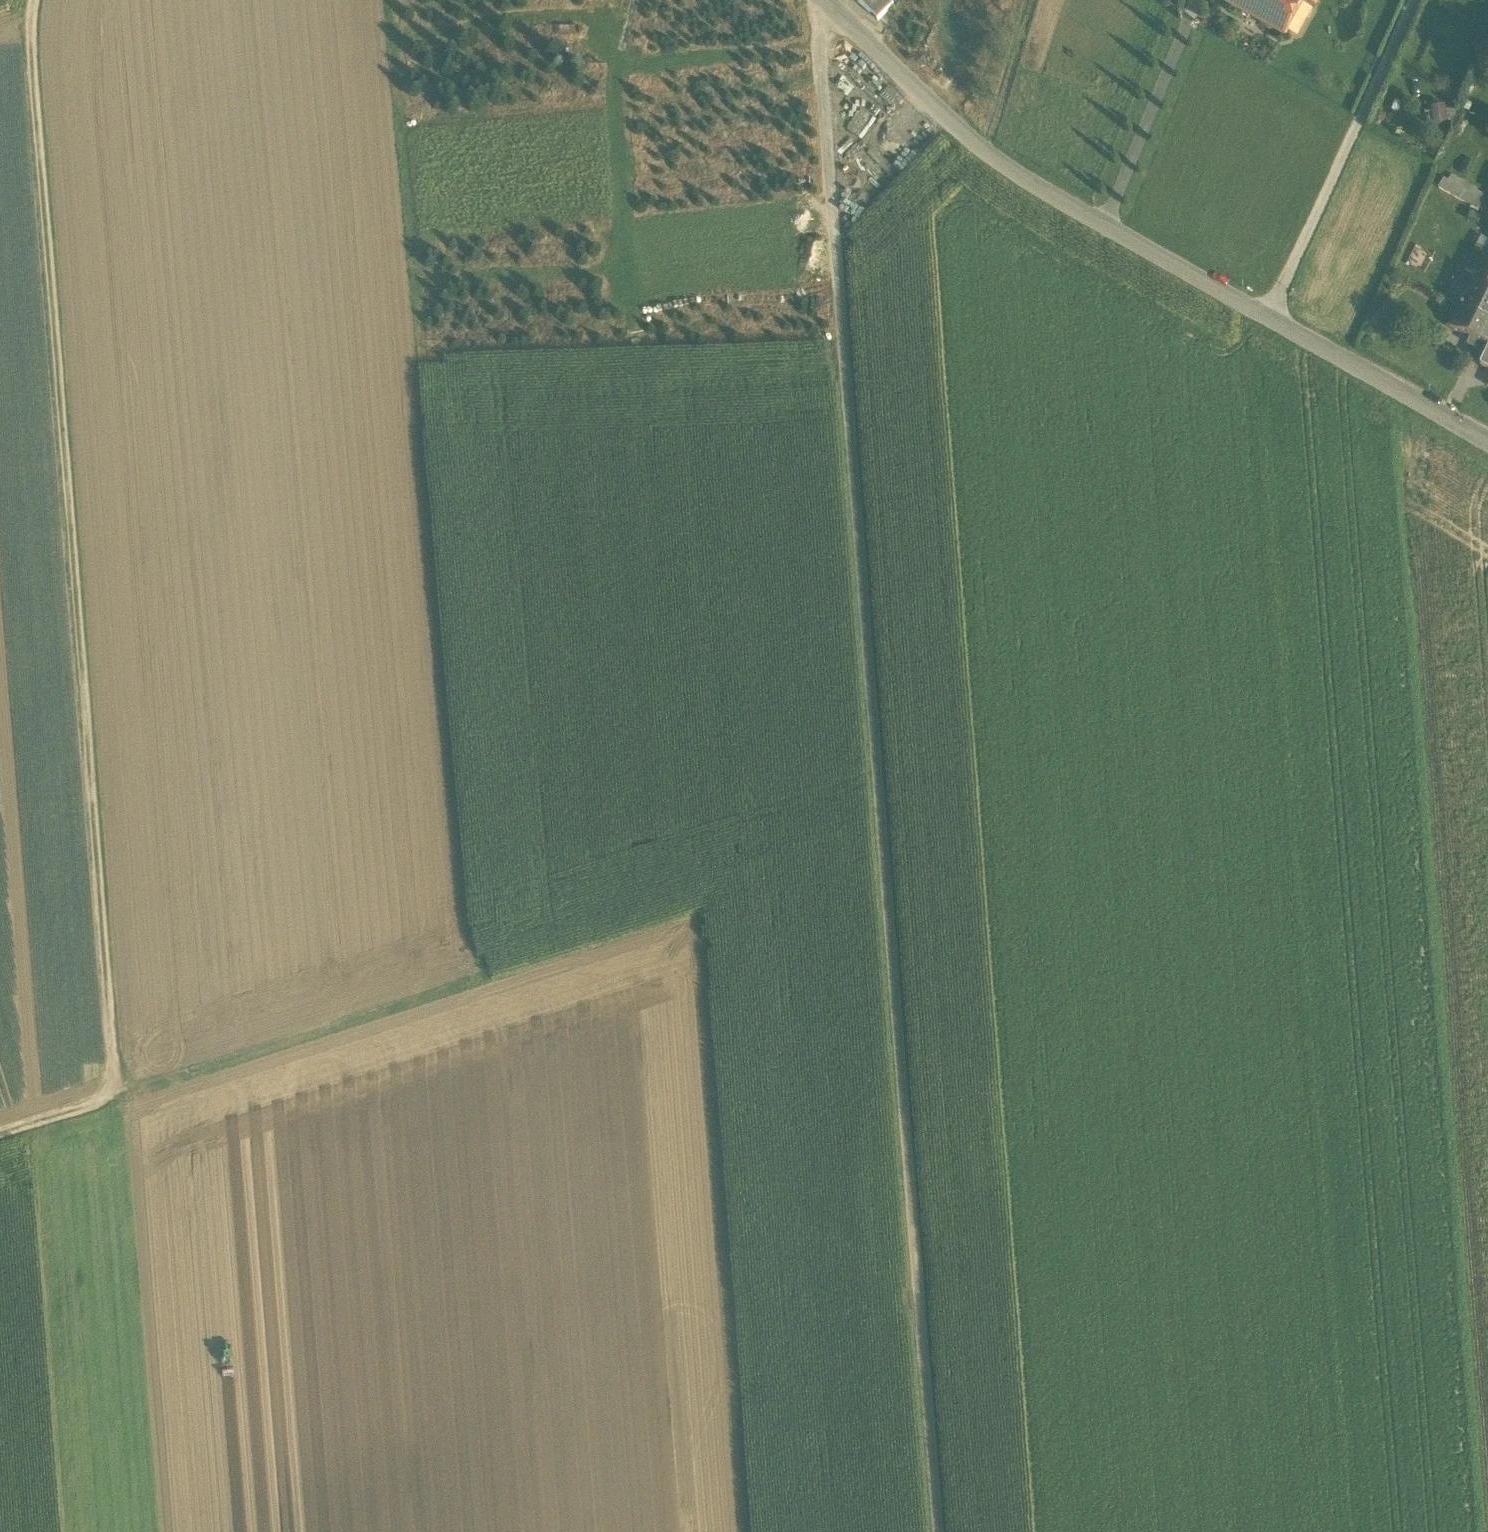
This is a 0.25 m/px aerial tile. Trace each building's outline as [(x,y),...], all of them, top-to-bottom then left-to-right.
[(868,10),(878,0),(860,0),(858,1),(868,10)] [(890,0),(878,0),(868,10),(877,19),(893,3),(890,0)] [(1285,37),(1305,2),(1306,0),(1228,0),(1226,3),(1285,37)] [(1447,122),(1445,105),(1431,107),(1433,124),(1447,122)] [(1439,188),(1478,209),(1485,196),(1464,185),(1465,183),(1452,175),(1448,182),(1444,179),(1439,188)] [(1460,307),(1487,322),(1487,262),(1484,261),(1486,257),(1475,252),(1466,270),(1476,275),(1460,307)] [(1460,307),(1450,328),(1487,347),(1487,322),(1460,307)]
